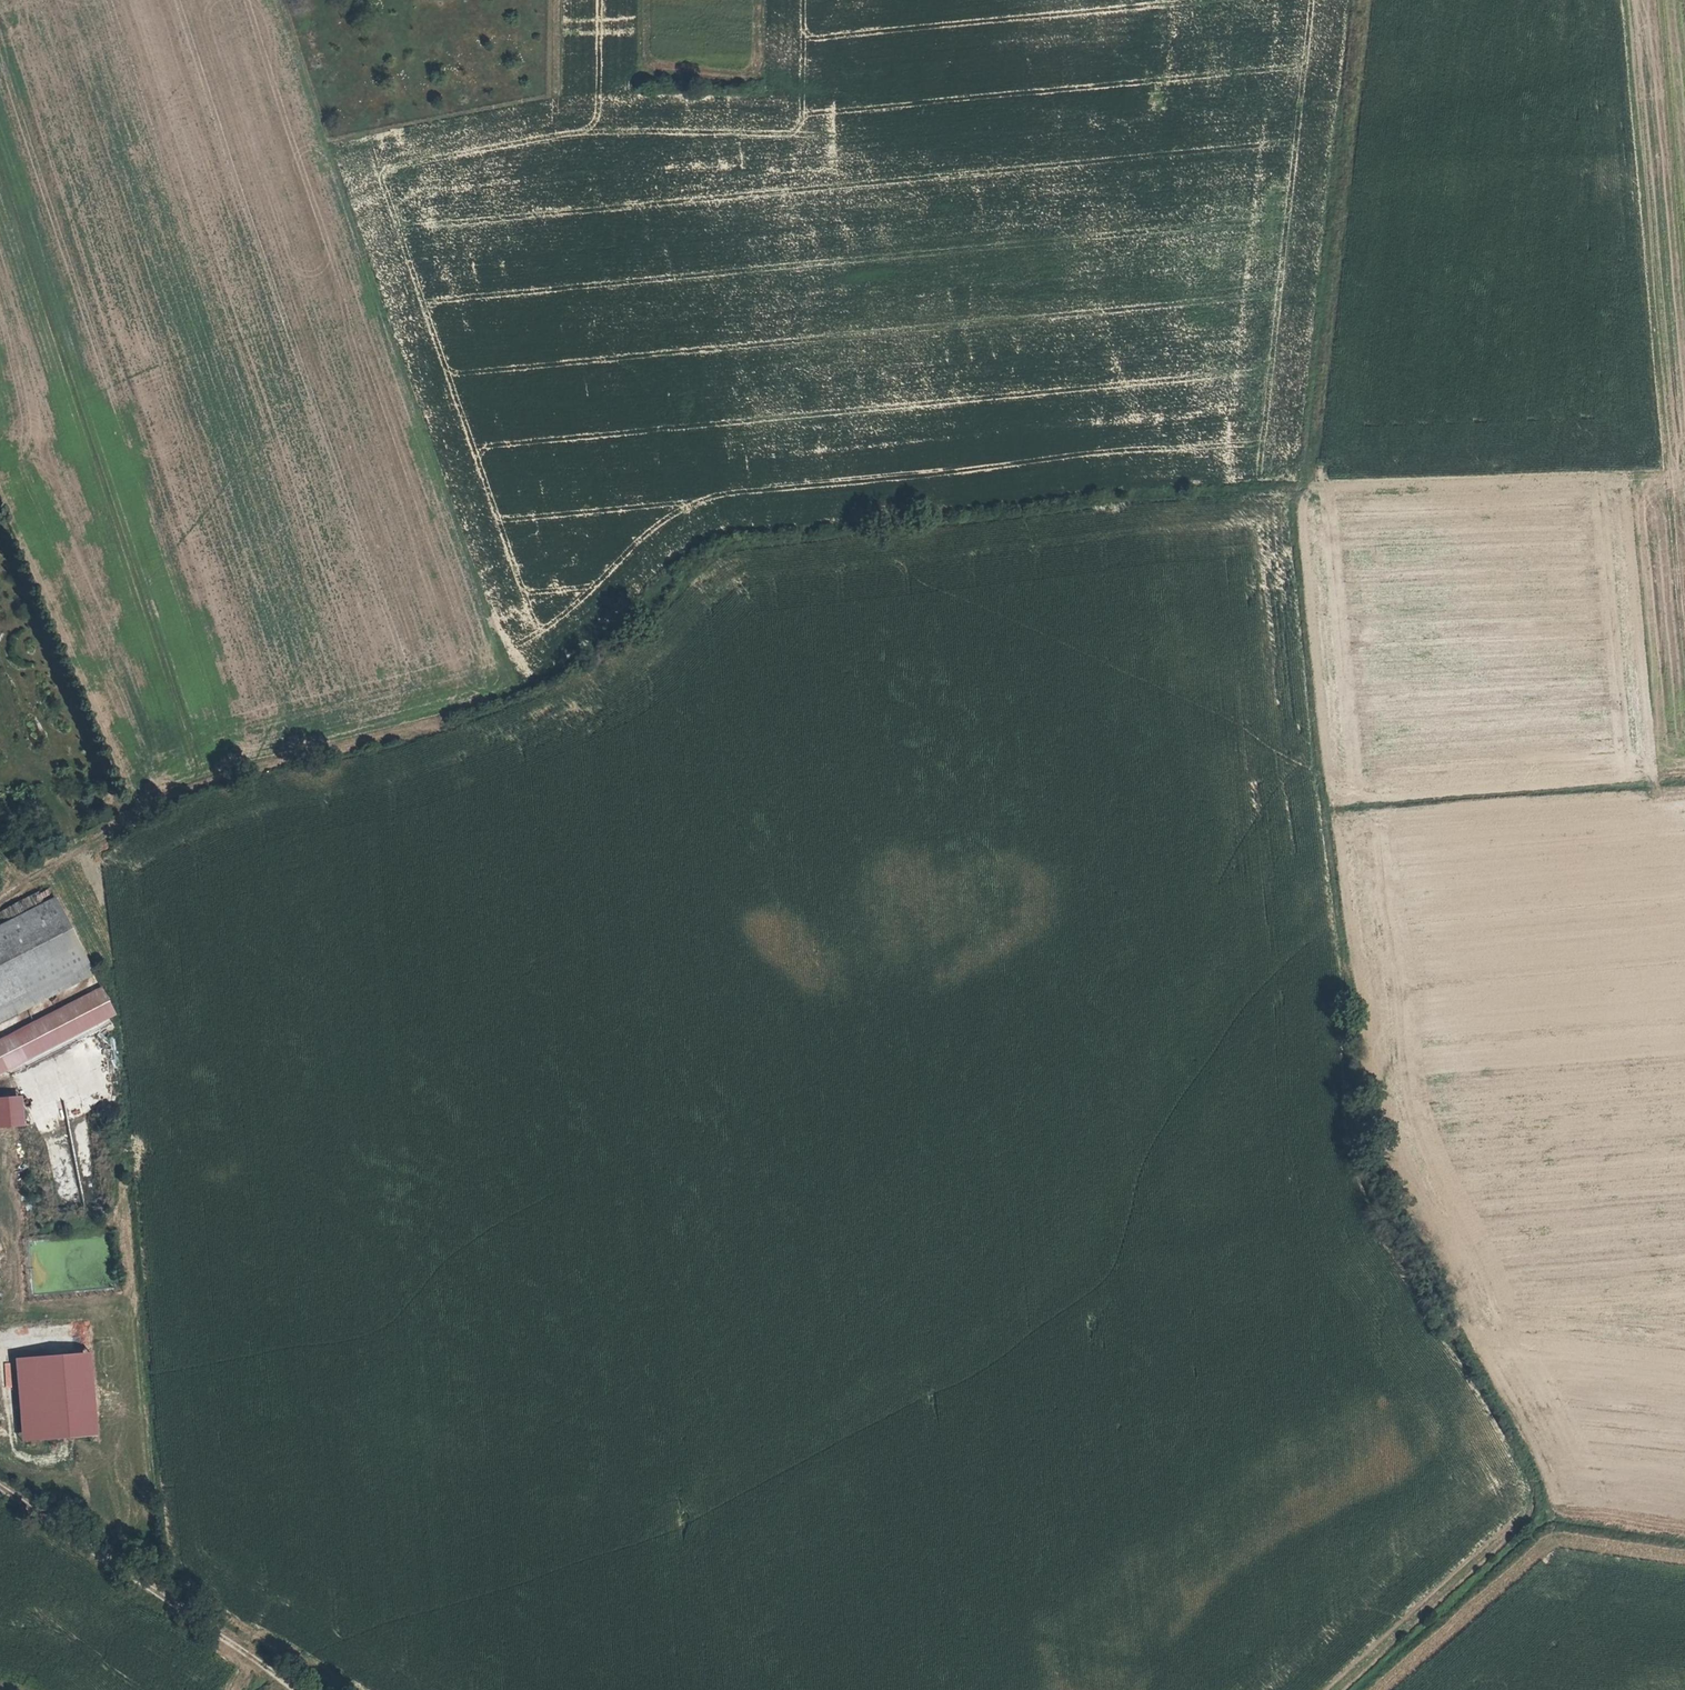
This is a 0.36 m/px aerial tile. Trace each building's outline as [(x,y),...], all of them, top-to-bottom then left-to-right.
[(93,975),(54,899),(0,924),(0,1022),(93,975)] [(0,1041),(0,1076),(115,1017),(101,990),(0,1041)] [(50,1092),(24,1105),(33,1122),(50,1154),(75,1141),(50,1092)] [(0,1107),(0,1124),(6,1135),(33,1122),(24,1105),(20,1097),(0,1107)] [(91,1351),(15,1356),(20,1439),(96,1435),(91,1351)] [(75,1475),(83,1452),(76,1449),(68,1473),(75,1475)]
